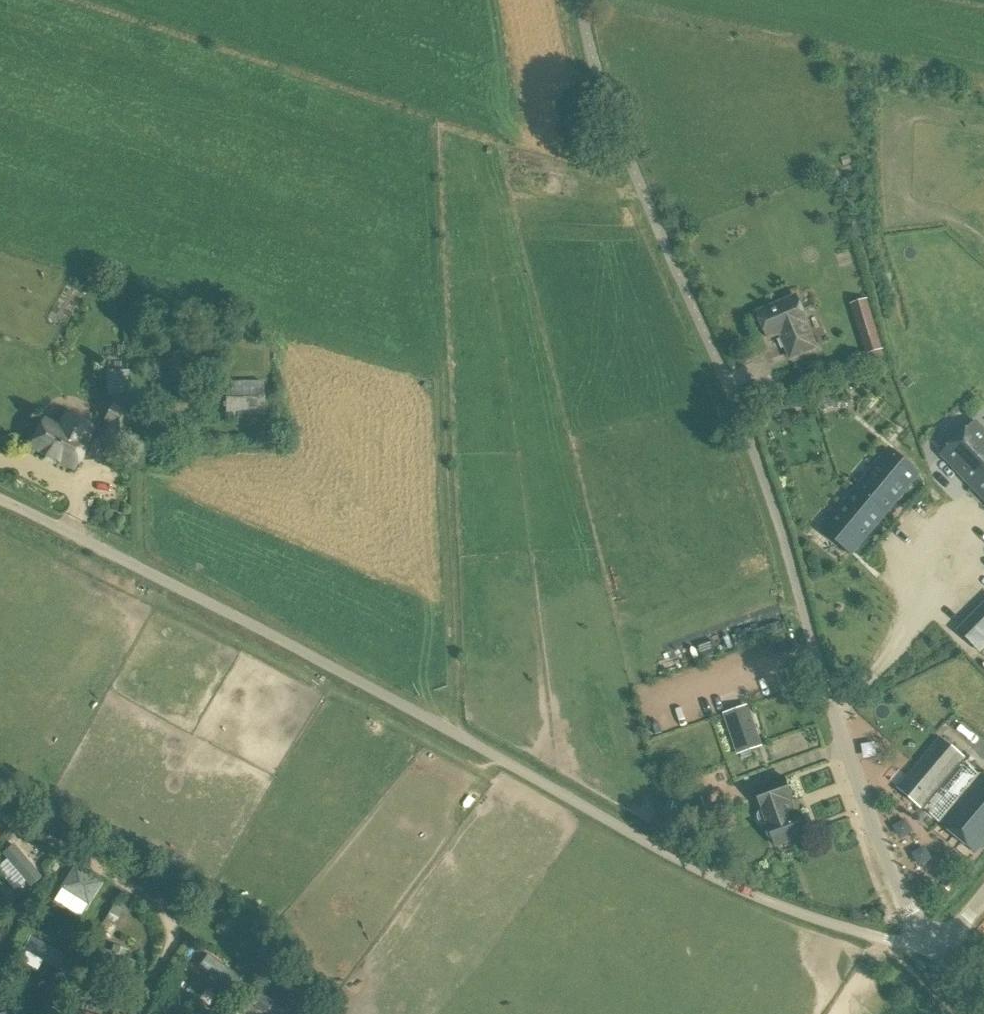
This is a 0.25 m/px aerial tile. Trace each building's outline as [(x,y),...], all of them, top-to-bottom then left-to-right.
[(781,333),(792,358),(817,347),(806,322),(808,321),(797,295),(758,312),(769,338),(781,333)] [(872,317),(857,322),(868,354),(882,350),(872,317)] [(123,380),(123,366),(112,365),(112,380),(123,380)] [(909,378),(904,382),(909,387),(914,383),(909,378)] [(263,380),(224,381),(225,416),(264,415),(263,380)] [(101,445),(114,452),(115,452),(126,429),(126,413),(112,406),(105,420),(112,423),(101,445)] [(43,420),(29,448),(73,470),(89,438),(87,437),(92,428),(67,415),(60,428),(43,420)] [(975,422),(942,454),(973,486),(983,475),(983,431),(975,422)] [(890,449),(857,489),(884,512),(918,473),(890,449)] [(973,486),(983,497),(983,475),(973,486)] [(857,489),(823,529),(851,552),(884,512),(857,489)] [(960,631),(979,650),(983,646),(983,606),(960,631)] [(740,752),(758,746),(753,733),(757,732),(752,720),(749,721),(745,708),(727,714),(740,752)] [(940,736),(898,787),(924,807),(963,759),(965,756),(940,736)] [(963,759),(924,807),(942,822),(982,775),(963,759)] [(983,774),(982,775),(942,822),(976,852),(983,843),(983,774)] [(808,835),(799,811),(792,814),(787,802),(794,799),(785,776),(755,787),(763,809),(762,810),(761,811),(760,812),(760,814),(759,815),(759,817),(759,818),(760,819),(761,821),(762,822),(763,823),(764,823),(766,824),(767,824),(769,824),(777,846),(808,835)] [(707,798),(697,801),(700,813),(711,810),(707,798)] [(679,807),(668,805),(666,817),(677,819),(679,807)] [(39,866),(15,841),(6,849),(30,875),(39,866)] [(102,884),(74,867),(60,889),(88,907),(102,884)] [(124,911),(114,905),(94,936),(107,945),(118,928),(115,926),(124,911)] [(65,948),(33,932),(27,944),(59,960),(65,948)] [(210,952),(200,966),(232,989),(242,976),(210,952)] [(184,1007),(182,995),(174,996),(176,1007),(184,1007)] [(263,995),(255,1007),(265,1013),(272,1001),(263,995)] [(199,1006),(195,1013),(213,1013),(214,1013),(199,1006)]
